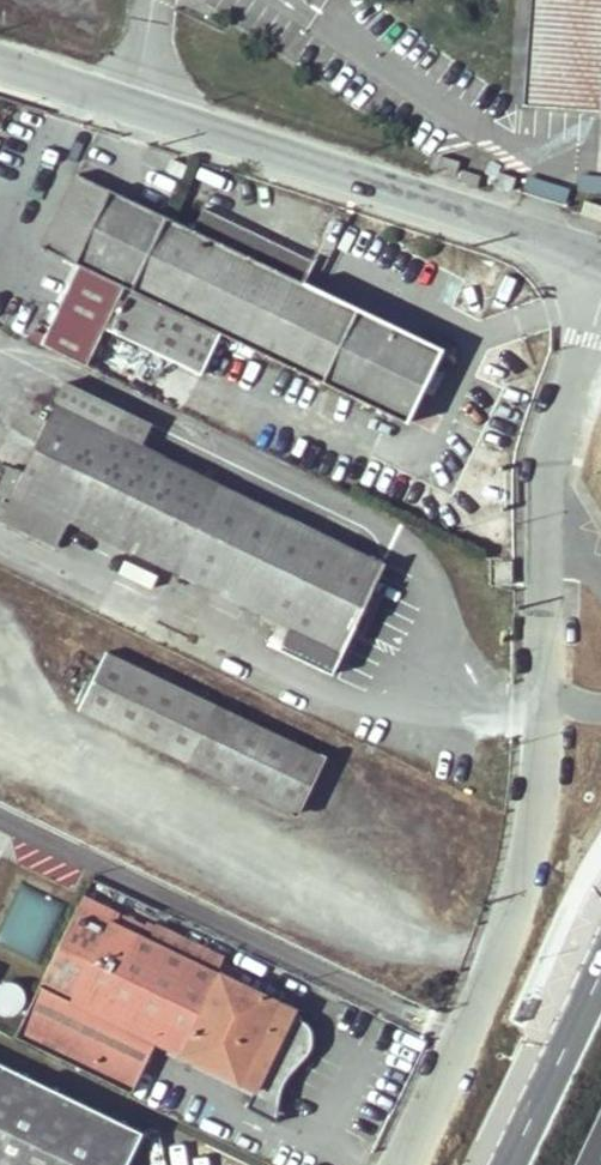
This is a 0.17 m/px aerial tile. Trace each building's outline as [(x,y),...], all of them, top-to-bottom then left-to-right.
[(527,104),(600,107),(600,71),(600,0),(530,0),(527,104)] [(456,160),(437,151),(430,165),(450,173),(456,160)] [(488,183),(507,191),(514,175),(494,167),(488,183)] [(459,168),(456,177),(474,185),(475,183),(478,175),(459,168)] [(41,248),(73,263),(109,190),(76,175),(41,248)] [(109,190),(73,263),(80,266),(123,287),(130,290),(166,218),(109,190)] [(202,374),(221,334),(406,423),(441,349),(303,282),(313,262),(203,210),(194,231),(166,218),(130,290),(123,287),(105,327),(151,349),(153,363),(162,369),(175,361),(202,374)] [(123,287),(80,266),(42,345),(86,366),(105,327),(123,287)] [(24,473),(7,465),(0,480),(0,519),(55,546),(67,520),(176,572),(288,627),(281,641),(270,636),(262,654),(324,684),(351,628),(361,633),(375,605),(365,600),(382,564),(218,484),(56,406),(24,473)] [(480,578),(495,578),(495,565),(492,563),(480,564),(480,578)] [(295,815),(323,758),(191,693),(175,727),(199,739),(188,762),(295,815)] [(63,903),(21,886),(0,935),(0,942),(38,959),(63,903)] [(114,923),(118,914),(82,897),(78,906),(114,923)] [(145,927),(118,914),(114,923),(78,906),(14,1040),(132,1097),(157,1043),(254,1091),(245,1113),(275,1128),(281,1094),(286,1084),(310,1056),(312,1051),(313,1045),(312,1039),(309,1033),(306,1028),(304,1027),(290,1020),(294,1011),(215,972),(141,936),(145,927)] [(147,922),(145,927),(141,936),(215,972),(222,959),(147,922)] [(138,1134),(0,1067),(0,1164),(122,1164),(138,1134)]
